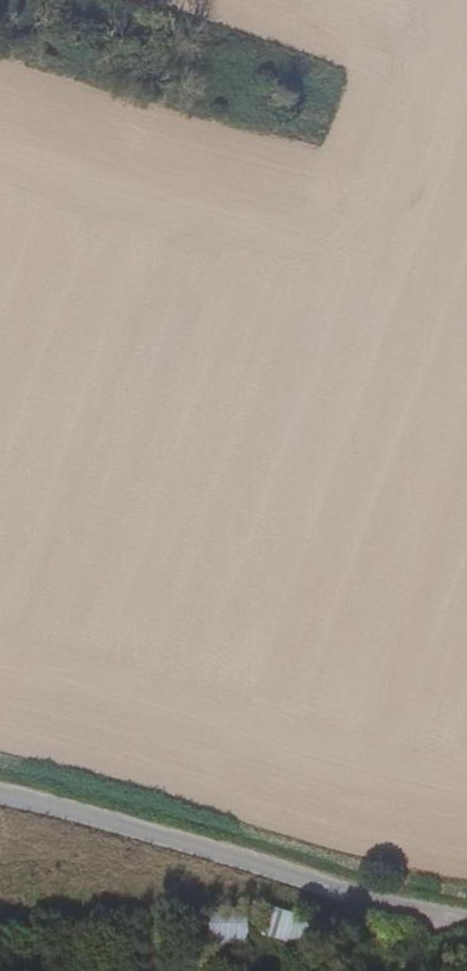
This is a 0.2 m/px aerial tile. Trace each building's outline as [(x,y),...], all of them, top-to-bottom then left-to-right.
[(276,909),(270,929),(293,936),(298,915),(276,909)] [(208,918),(206,946),(245,949),(247,920),(208,918)]
